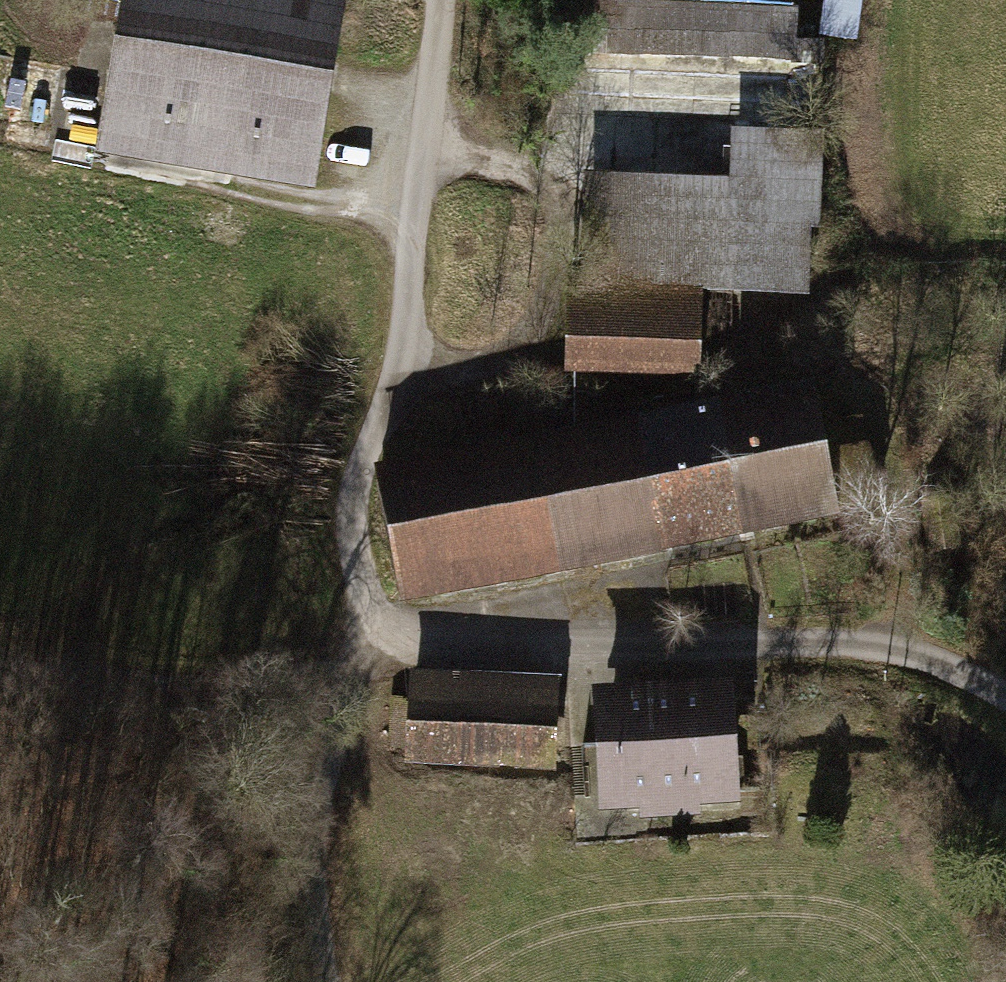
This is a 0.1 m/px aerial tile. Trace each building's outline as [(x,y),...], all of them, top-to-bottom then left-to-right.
[(313,0),(131,0),(108,142),(307,175),(335,4),(313,0)] [(797,0),(606,0),(602,36),(823,65),(829,16),(795,12),(797,0)] [(828,47),(863,52),(871,0),(835,0),(828,47)] [(612,189),(608,290),(729,294),(729,285),(802,288),(805,223),(815,223),(818,147),(734,144),(732,193),(612,189)] [(608,290),(576,288),(574,343),(694,347),(727,349),(729,294),(608,290)] [(821,399),(676,425),(699,552),(844,526),(841,505),(876,499),(862,425),(827,432),(821,399)] [(676,425),(531,451),(554,578),(699,552),(676,425)] [(531,451),(386,477),(409,604),(554,578),(531,451)] [(561,687),(414,681),(411,764),(558,769),(561,687)] [(734,700),(594,708),(601,815),(741,807),(734,700)]
